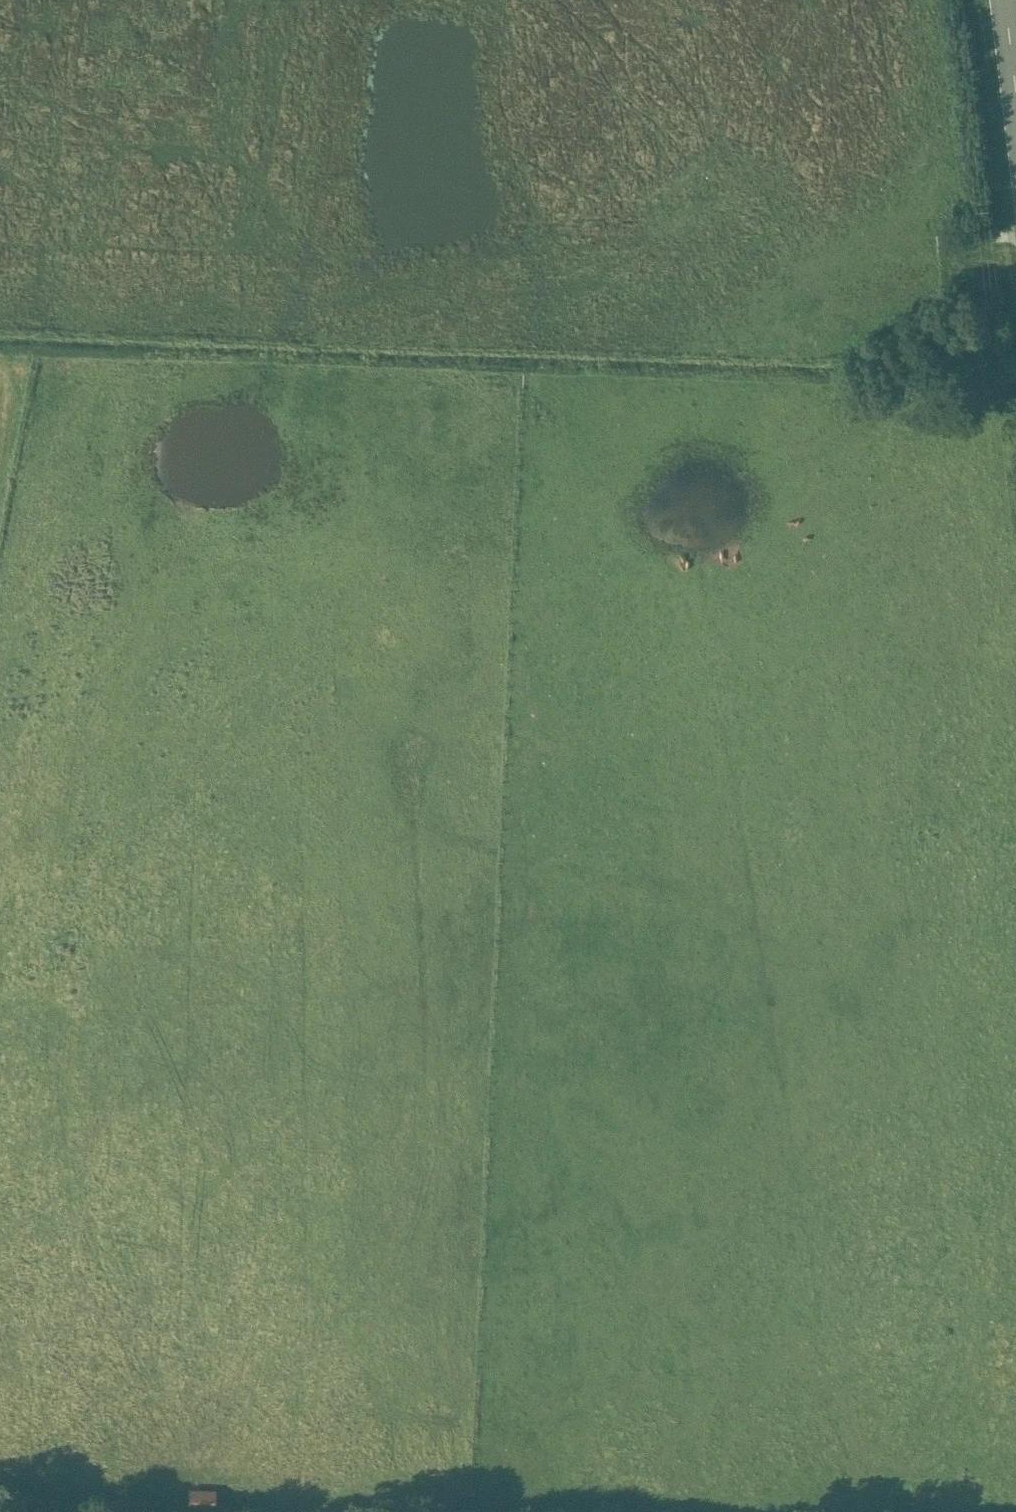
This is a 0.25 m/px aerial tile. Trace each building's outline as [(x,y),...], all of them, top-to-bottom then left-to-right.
[(214,1488),(188,1487),(187,1506),(214,1507),(214,1488)]
